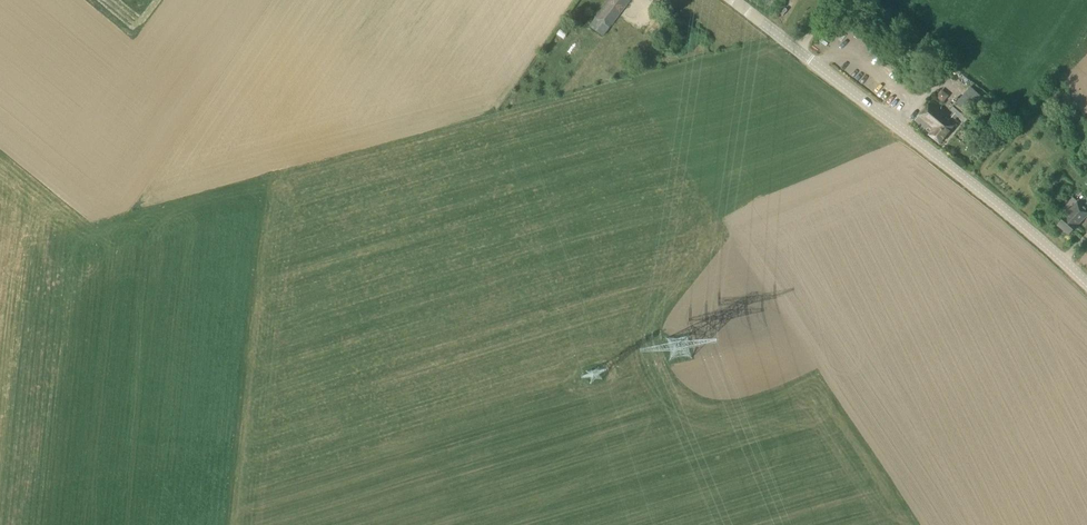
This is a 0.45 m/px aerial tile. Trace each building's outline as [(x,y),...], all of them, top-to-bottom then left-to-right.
[(595,18),(589,27),(603,37),(609,28),(610,29),(630,1),(629,0),(608,0),(595,18)] [(568,32),(561,28),(556,35),(563,40),(568,32)] [(824,43),(828,48),(835,43),(831,38),(824,43)] [(582,69),(593,48),(584,43),(573,65),(582,69)] [(925,98),(918,84),(906,90),(913,104),(925,98)] [(964,123),(984,101),(970,87),(949,110),(953,114),(950,116),(931,101),(915,121),(929,133),(928,135),(939,145),(954,126),(953,126),(957,122),(954,120),(957,117),(964,123)] [(941,90),(935,97),(942,103),(948,96),(941,90)] [(1083,206),(1078,202),(1072,208),(1067,203),(1060,211),(1065,216),(1057,225),(1068,235),(1086,214),(1086,201),(1083,206)]
